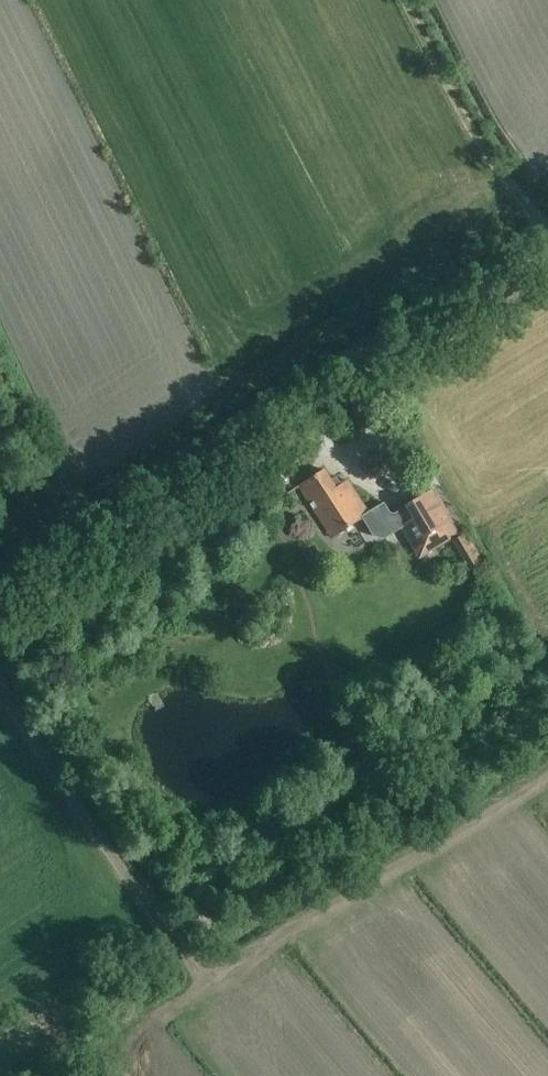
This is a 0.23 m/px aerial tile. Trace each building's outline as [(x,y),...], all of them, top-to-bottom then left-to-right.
[(325,471),(300,487),(333,537),(362,518),(370,513),(369,512),(349,481),(337,489),(325,471)] [(370,513),(362,518),(373,537),(384,540),(400,530),(420,561),(460,536),(432,491),(404,508),(394,514),(390,514),(383,503),(369,512),(370,513)] [(482,563),(466,536),(457,541),(473,568),(482,563)]
